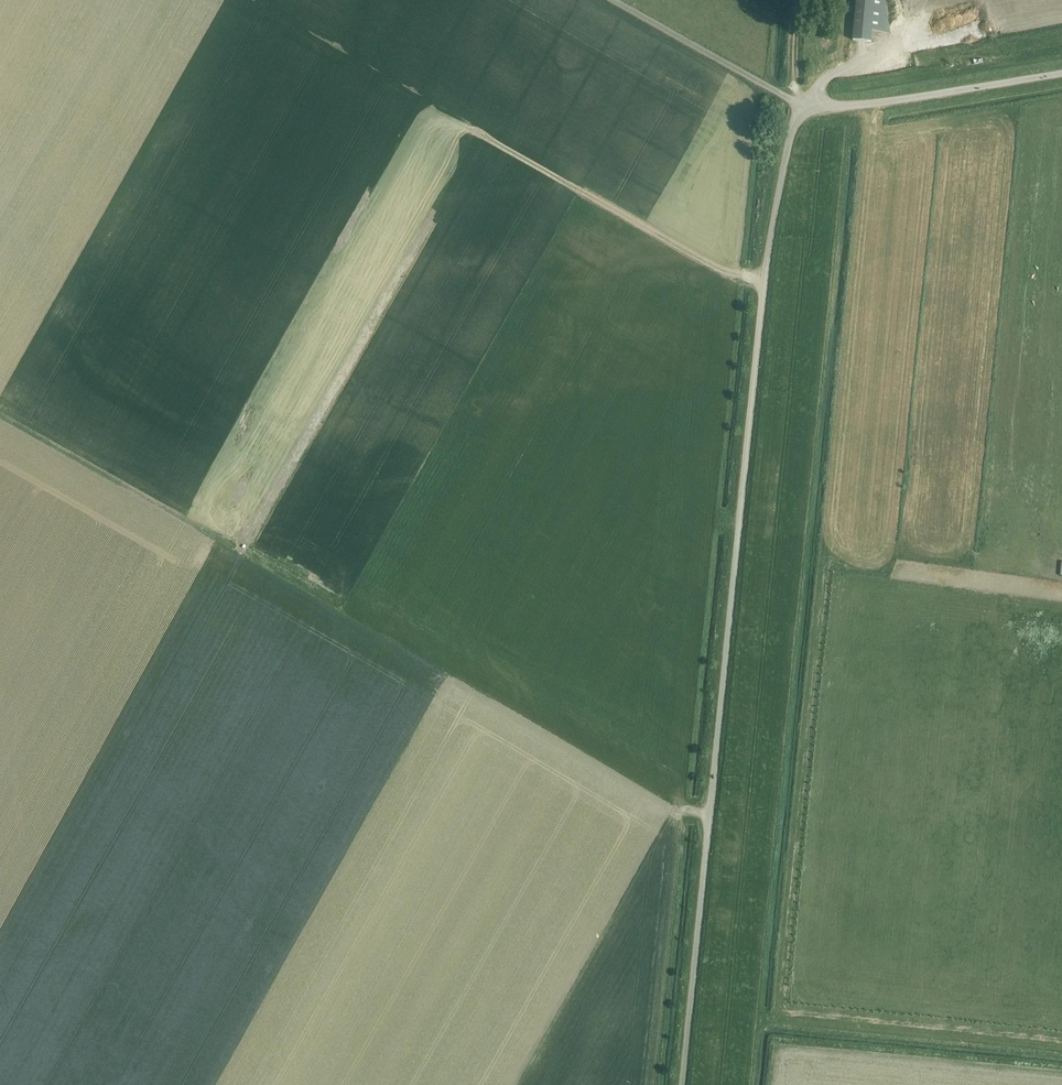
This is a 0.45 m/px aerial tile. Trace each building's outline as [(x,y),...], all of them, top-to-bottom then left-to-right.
[(890,33),(885,0),(856,0),(852,41),(872,43),(873,32),(890,33)]
